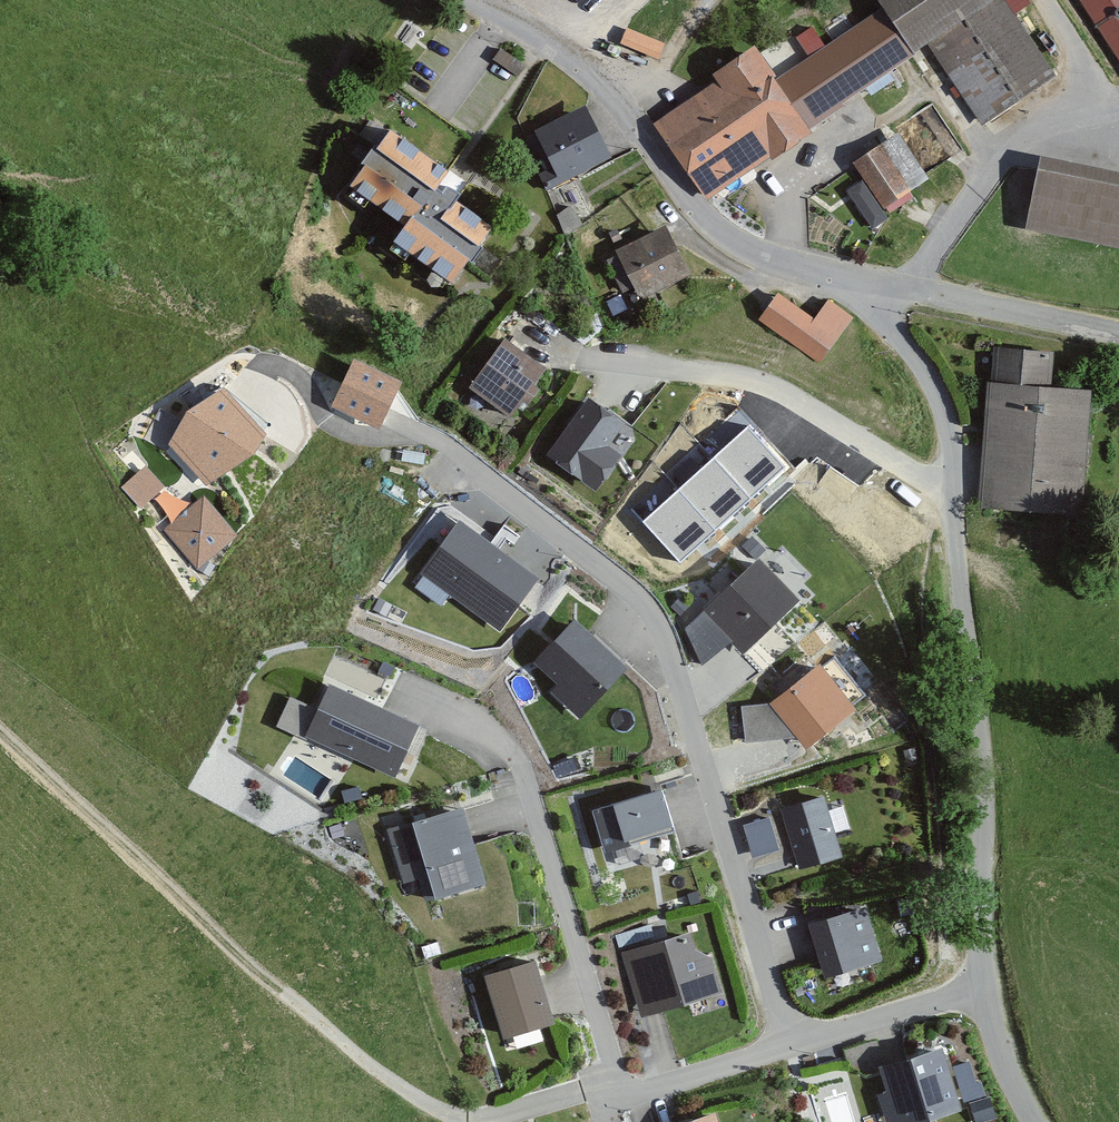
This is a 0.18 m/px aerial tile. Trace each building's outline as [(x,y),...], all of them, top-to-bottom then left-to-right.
[(1001,0),(873,0),(880,10),(774,83),(751,50),(709,79),(714,86),(653,128),(705,204),(768,161),(771,165),(810,138),(806,132),(926,50),(980,128),(1054,77),(1001,0)] [(1118,69),(1118,0),(1074,0),(1118,69)] [(815,24),(796,35),(806,53),(825,43),(815,24)] [(663,44),(628,30),(622,43),(658,57),(663,44)] [(607,158),(584,110),(532,135),(556,183),(607,158)] [(446,174),(385,131),(345,189),(402,229),(391,245),(451,286),(491,229),(435,190),(446,174)] [(923,183),(895,137),(851,165),(880,210),(923,183)] [(1041,161),(1025,229),(1118,250),(1118,178),(1041,161)] [(686,276),(663,230),(613,255),(636,301),(686,276)] [(850,321),(826,303),(812,322),(775,294),(756,320),(816,366),(850,321)] [(545,371),(501,340),(466,389),(510,420),(545,371)] [(1047,392),(1050,355),(994,350),(991,384),(987,384),(977,509),(1079,518),(1089,395),(1047,392)] [(398,383),(355,363),(335,406),(378,426),(398,383)] [(190,413),(173,444),(206,480),(249,453),(261,435),(223,393),(190,413)] [(620,425),(588,403),(551,454),(596,486),(617,456),(604,447),(620,425)] [(784,469),(749,430),(644,523),(679,562),(784,469)] [(141,507),(167,485),(148,463),(122,485),(141,507)] [(832,465),(817,487),(845,506),(860,484),(832,465)] [(203,500),(167,530),(197,566),(233,535),(203,500)] [(460,525),(426,572),(501,627),(535,580),(460,525)] [(759,562),(689,627),(704,661),(732,634),(745,648),(795,600),(759,562)] [(624,669),(571,622),(533,664),(556,686),(551,692),(580,718),(624,669)] [(835,658),(776,704),(745,708),(748,739),(801,735),(807,742),(865,696),(835,658)] [(416,726),(329,686),(304,738),(392,778),(416,726)] [(662,791),(594,811),(605,847),(672,827),(662,791)] [(838,859),(820,800),(778,813),(796,872),(838,859)] [(402,885),(416,881),(424,904),(484,885),(459,808),(385,832),(402,885)] [(770,817),(745,825),(754,855),(779,848),(770,817)] [(864,912),(813,927),(826,974),(878,960),(864,912)] [(708,961),(693,952),(687,934),(619,955),(639,1021),(719,997),(708,961)] [(548,1026),(529,965),(484,979),(503,1040),(548,1026)] [(878,1071),(886,1094),(874,1098),(882,1121),(924,1121),(958,1111),(939,1051),(878,1071)]
